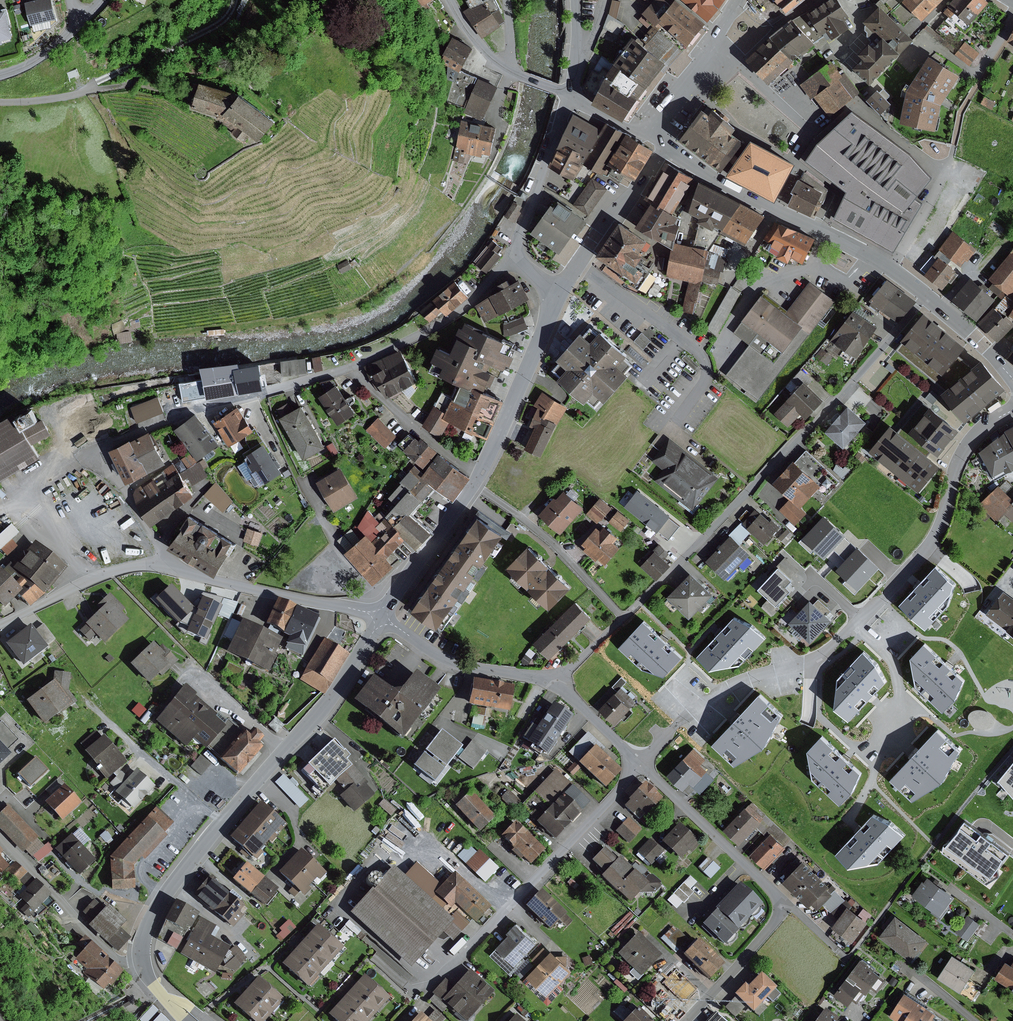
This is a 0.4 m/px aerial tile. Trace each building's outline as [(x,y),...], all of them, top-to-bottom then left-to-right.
[(25,2),(31,25),(58,19),(53,0),(32,0),(25,2)] [(419,8),(423,6),(426,10),(431,7),(428,2),(431,0),(413,0),(419,8)] [(465,11),(483,37),(507,20),(498,0),(467,0),(472,7),(465,11)] [(617,0),(613,0),(610,14),(617,18),(621,1),(617,0)] [(668,0),(654,0),(644,11),(655,20),(656,22),(661,26),(665,21),(689,41),(706,21),(680,0),(675,0),(672,4),(668,0)] [(710,18),(725,0),(688,0),(710,18)] [(781,1),(789,10),(801,0),(782,0),(781,1)] [(810,10),(824,31),(830,27),(835,36),(852,25),(847,17),(852,14),(843,0),(826,0),(810,10)] [(877,2),(881,5),(889,13),(890,12),(904,0),(879,0),(877,2)] [(907,0),(904,0),(890,12),(905,26),(914,17),(920,18),(922,15),(907,0)] [(922,15),(925,17),(941,0),(907,0),(922,15)] [(945,11),(967,29),(973,22),(971,21),(990,0),(954,0),(945,11)] [(21,4),(14,5),(16,14),(22,13),(21,4)] [(889,13),(881,5),(865,20),(868,23),(867,24),(867,28),(869,30),(869,35),(871,38),(872,41),(863,50),(867,54),(856,65),(873,81),(915,40),(889,13)] [(5,43),(4,39),(13,36),(6,9),(0,11),(0,44),(5,43)] [(824,31),(810,10),(798,16),(816,40),(826,34),(824,31)] [(655,20),(644,11),(638,19),(648,27),(655,20)] [(617,18),(610,14),(609,13),(604,27),(619,35),(626,23),(617,18)] [(816,40),(798,16),(772,35),(791,52),(799,45),(803,51),(817,42),(816,40)] [(656,22),(641,39),(668,60),(680,46),(683,49),(689,41),(665,21),(661,26),(656,22)] [(960,49),(928,25),(924,29),(956,54),(960,49)] [(629,31),(623,38),(629,42),(634,35),(629,31)] [(629,42),(617,61),(649,84),(668,60),(641,39),(634,35),(629,42)] [(791,52),(772,35),(749,58),(767,73),(791,52)] [(475,46),(454,36),(442,62),(449,66),(447,79),(453,81),(456,82),(462,70),(475,46)] [(981,52),(966,41),(960,49),(956,54),(971,65),(981,52)] [(791,52),(767,73),(772,81),(789,65),(792,68),(796,63),(793,61),(803,51),(799,45),(791,52)] [(963,71),(932,52),(910,86),(903,119),(939,127),(944,101),(963,71)] [(585,86),(599,94),(616,63),(602,56),(585,86)] [(816,95),(843,74),(832,60),(801,83),(812,98),(816,95)] [(649,84),(617,61),(616,63),(599,94),(596,100),(626,117),(649,84)] [(76,69),(67,73),(69,79),(79,75),(76,69)] [(478,76),(462,70),(456,82),(453,81),(448,100),(465,107),(478,76)] [(843,74),(816,95),(832,114),(862,91),(846,72),(843,74)] [(499,85),(480,77),(465,113),(483,120),(489,109),(497,88),(499,85)] [(241,93),(201,82),(194,106),(219,114),(218,118),(235,128),(233,131),(245,140),(252,133),(259,139),(278,119),(241,93)] [(884,87),(881,90),(888,97),(891,94),(884,87)] [(879,88),(869,97),(883,112),(893,102),(888,97),(881,90),(879,88)] [(986,95),(982,103),(993,109),(997,101),(986,95)] [(711,112),(704,107),(681,137),(724,169),(748,136),(737,128),(740,123),(716,105),(711,112)] [(915,148),(857,106),(822,139),(812,154),(853,185),(839,213),(887,239),(899,246),(926,199),(920,194),(937,171),(915,148)] [(483,120),(465,113),(461,133),(495,139),(498,126),(486,123),(486,120),(483,120)] [(575,114),(563,139),(589,155),(601,135),(600,128),(575,114)] [(625,138),(628,135),(608,124),(605,127),(601,135),(589,155),(583,163),(608,176),(611,172),(614,167),(610,164),(625,138)] [(495,139),(461,133),(459,148),(456,148),(454,160),(466,162),(467,153),(484,156),(484,152),(493,153),(495,139)] [(653,150),(628,135),(625,138),(610,164),(614,167),(611,172),(622,179),(626,172),(630,175),(636,178),(653,150)] [(563,139),(551,165),(575,179),(583,163),(589,155),(563,139)] [(796,165),(753,142),(727,178),(775,202),(796,165)] [(693,177),(668,164),(654,186),(648,197),(654,200),(675,211),(693,177)] [(825,189),(801,176),(795,188),(797,189),(790,203),(813,214),(816,206),(821,209),(825,200),(820,198),(825,189)] [(609,188),(593,177),(575,203),(591,214),(609,188)] [(742,203),(701,182),(692,209),(696,211),(694,216),(702,219),(716,227),(718,222),(726,226),(742,203)] [(524,192),(521,197),(526,200),(529,195),(524,192)] [(558,205),(553,202),(533,232),(561,252),(575,232),(579,234),(587,222),(584,220),(586,217),(561,200),(558,205)] [(675,211),(654,200),(638,224),(674,246),(676,247),(677,241),(683,222),(678,220),(681,214),(675,211)] [(523,206),(515,201),(506,215),(517,221),(523,212),(520,210),(523,206)] [(742,203),(726,226),(723,230),(747,243),(766,215),(742,203)] [(650,239),(623,220),(600,253),(624,271),(621,275),(640,289),(652,271),(639,263),(646,253),(642,250),(650,239)] [(816,239),(777,221),(761,243),(781,252),(780,254),(792,260),(794,255),(806,261),(816,239)] [(978,248),(955,229),(940,248),(961,264),(967,257),(969,260),(978,248)] [(491,246),(476,263),(488,273),(504,255),(500,252),(504,248),(494,239),(489,245),(491,246)] [(676,247),(674,246),(668,274),(690,280),(703,282),(703,281),(706,267),(710,251),(710,248),(677,241),(676,247)] [(710,248),(710,251),(719,253),(719,254),(726,257),(729,249),(714,243),(710,248)] [(941,249),(936,255),(939,258),(941,254),(956,266),(958,263),(941,249)] [(719,253),(710,251),(706,267),(722,271),(725,271),(728,257),(726,257),(719,254),(719,253)] [(840,252),(835,262),(844,267),(850,257),(840,252)] [(992,277),(995,280),(1004,288),(1009,291),(1012,295),(1012,252),(992,277)] [(936,255),(934,254),(924,268),(928,271),(927,273),(945,287),(959,268),(956,266),(941,254),(939,258),(936,255)] [(669,257),(660,256),(658,268),(667,269),(669,257)] [(349,260),(338,265),(342,273),(352,267),(349,260)] [(722,271),(706,267),(703,281),(719,283),(722,271)] [(998,296),(974,276),(956,298),(980,318),(998,296)] [(509,277),(489,288),(493,294),(502,312),(531,297),(521,278),(512,282),(509,277)] [(458,279),(435,298),(443,308),(448,314),(471,295),(458,279)] [(884,308),(899,289),(887,279),(872,299),(874,301),(872,304),(881,311),(884,308)] [(703,282),(690,280),(683,309),(696,312),(703,282)] [(1004,288),(995,280),(990,287),(999,294),(1004,288)] [(787,313),(764,295),(736,332),(751,343),(775,362),(803,328),(810,333),(837,300),(812,281),(787,313)] [(731,285),(708,327),(717,334),(741,292),(734,287),(731,285)] [(915,302),(899,289),(884,308),(901,321),(915,302)] [(998,305),(1006,311),(1009,307),(1012,310),(1012,295),(1009,291),(998,305)] [(502,312),(493,294),(475,303),(485,321),(502,312)] [(443,308),(435,298),(421,310),(430,321),(438,314),(438,313),(443,308)] [(996,305),(981,321),(1001,340),(1012,328),(1012,318),(1008,313),(1007,315),(996,305)] [(879,326),(855,309),(834,340),(845,348),(841,355),(853,363),(879,326)] [(926,311),(896,349),(944,388),(966,362),(958,356),(967,345),(926,311)] [(524,316),(504,325),(508,336),(529,328),(526,321),(524,316)] [(455,354),(442,348),(433,369),(464,382),(490,394),(498,377),(500,377),(504,366),(507,367),(509,362),(512,363),(516,354),(510,352),(515,342),(469,322),(455,354)] [(586,332),(583,329),(559,357),(563,360),(556,369),(563,375),(561,378),(587,400),(590,396),(597,402),(604,394),(608,398),(629,373),(626,370),(632,363),(625,357),(630,352),(603,329),(600,332),(592,325),(586,332)] [(643,332),(636,340),(645,348),(652,340),(643,332)] [(632,346),(628,350),(642,363),(646,359),(632,346)] [(402,348),(381,358),(388,372),(392,371),(401,390),(412,384),(419,381),(402,348)] [(822,348),(815,356),(827,365),(834,357),(822,348)] [(321,356),(313,357),(315,371),(323,370),(321,356)] [(307,358),(282,361),(283,375),(308,372),(307,358)] [(388,372),(381,358),(365,365),(371,378),(377,376),(387,396),(401,390),(392,371),(388,372)] [(1006,388),(985,359),(945,392),(967,419),(1006,388)] [(889,363),(886,367),(893,372),(896,369),(889,363)] [(242,365),(207,369),(211,398),(245,394),(242,369),(242,365)] [(242,369),(245,394),(272,389),(268,366),(242,369)] [(805,382),(809,385),(813,380),(802,369),(793,379),(802,387),(805,382)] [(196,381),(197,405),(207,404),(206,379),(196,381)] [(196,381),(182,383),(187,405),(197,405),(196,381)] [(457,398),(444,391),(425,425),(442,436),(452,420),(469,427),(476,430),(490,436),(505,399),(490,394),(464,382),(457,398)] [(802,387),(778,413),(791,425),(802,412),(808,418),(825,400),(809,385),(805,382),(802,387)] [(338,384),(320,396),(339,424),(357,412),(352,404),(355,402),(355,401),(356,399),(356,398),(355,396),(354,395),(352,395),(350,396),(347,398),(338,384)] [(412,384),(401,390),(410,398),(417,390),(412,384)] [(535,405),(539,407),(546,410),(543,416),(558,423),(569,407),(543,391),(535,405)] [(162,397),(134,407),(139,421),(167,410),(162,397)] [(288,403),(277,409),(294,437),(315,425),(303,405),(292,411),(288,403)] [(868,420),(851,404),(827,430),(845,447),(853,438),(855,440),(857,439),(859,437),(860,435),(861,433),(859,431),(868,420)] [(239,405),(214,421),(230,445),(247,434),(254,429),(239,405)] [(933,405),(928,411),(956,433),(961,427),(933,405)] [(539,407),(530,425),(534,427),(525,447),(543,455),(558,423),(543,416),(546,410),(539,407)] [(928,411),(913,430),(942,452),(956,433),(928,411)] [(0,422),(0,481),(41,457),(14,413),(0,422)] [(197,414),(176,429),(199,459),(220,444),(197,414)] [(399,436),(379,417),(368,429),(388,448),(399,436)] [(43,419),(27,427),(34,440),(50,432),(43,419)] [(892,424),(871,449),(922,490),(943,465),(892,424)] [(315,425),(294,437),(305,458),(326,446),(315,425)] [(469,427),(466,432),(473,436),(476,430),(469,427)] [(256,428),(254,429),(247,434),(247,441),(253,451),(266,443),(256,428)] [(151,430),(133,439),(142,459),(145,460),(151,470),(167,462),(151,430)] [(1006,430),(981,451),(989,465),(987,466),(996,480),(1010,472),(1012,470),(1012,442),(1006,430)] [(406,448),(416,438),(410,432),(400,442),(406,448)] [(420,439),(417,437),(416,438),(406,448),(405,449),(425,466),(439,450),(423,436),(420,439)] [(142,459),(133,439),(113,450),(128,481),(151,470),(145,460),(142,459)] [(719,478),(671,439),(654,460),(665,469),(656,480),(693,510),(719,478)] [(253,451),(250,453),(250,455),(247,457),(249,459),(257,473),(263,482),(267,479),(268,481),(283,472),(266,443),(253,451)] [(808,449),(797,461),(822,483),(819,487),(828,495),(842,480),(808,449)] [(866,457),(859,451),(854,456),(861,463),(866,457)] [(192,452),(182,459),(188,467),(197,461),(192,452)] [(440,452),(432,464),(464,487),(472,476),(440,452)] [(205,458),(200,461),(204,468),(209,465),(205,458)] [(257,473),(249,459),(239,465),(248,479),(257,473)] [(797,461),(795,460),(776,482),(802,505),(819,487),(822,483),(797,461)] [(200,461),(180,472),(185,479),(189,477),(194,484),(209,475),(204,468),(200,461)] [(156,477),(178,507),(196,494),(195,492),(185,479),(180,472),(174,464),(164,471),(156,477)] [(464,487),(432,464),(425,472),(424,474),(437,484),(456,498),(464,487)] [(424,474),(425,472),(415,465),(401,481),(403,482),(390,496),(398,503),(388,515),(397,524),(410,511),(412,513),(437,484),(424,474)] [(343,466),(318,481),(336,511),(360,496),(343,466)] [(146,484),(134,491),(138,503),(152,526),(178,507),(156,477),(146,484)] [(234,500),(217,481),(206,494),(224,511),(234,500)] [(981,503),(998,520),(1005,513),(1012,505),(1012,500),(999,486),(981,503)] [(586,506),(566,489),(559,497),(556,496),(541,513),(563,533),(586,506)] [(671,515),(638,489),(625,506),(658,531),(659,530),(669,517),(671,515)] [(613,506),(601,497),(587,514),(599,523),(613,506)] [(807,514),(791,499),(781,510),(796,525),(807,514)] [(772,520),(763,512),(762,513),(757,508),(752,513),(744,522),(749,527),(749,528),(752,531),(766,543),(782,526),(773,518),(772,520)] [(378,525),(381,522),(369,509),(355,532),(361,539),(367,534),(374,541),(383,530),(378,525)] [(744,522),(752,513),(747,509),(739,518),(742,521),(744,522)] [(631,520),(619,510),(610,521),(622,531),(631,520)] [(410,511),(397,524),(409,535),(419,545),(432,532),(412,513),(410,511)] [(482,514),(447,564),(471,581),(506,532),(482,514)] [(826,514),(804,536),(816,547),(826,557),(834,548),(845,536),(847,534),(845,531),(826,514)] [(236,543),(190,515),(170,548),(216,575),(236,543)] [(383,530),(374,541),(396,564),(401,559),(393,551),(409,535),(397,524),(388,515),(381,522),(378,525),(383,530)] [(680,525),(669,517),(659,530),(670,538),(680,525)] [(731,534),(732,535),(741,543),(752,531),(749,528),(749,527),(744,522),(742,521),(731,534)] [(0,535),(0,550),(1,549),(12,539),(19,533),(11,525),(0,535)] [(619,536),(605,525),(602,529),(598,525),(583,544),(587,547),(585,549),(598,560),(600,557),(607,563),(620,547),(615,542),(619,536)] [(249,528),(245,540),(259,545),(263,532),(249,528)] [(338,539),(348,551),(361,539),(355,532),(352,528),(338,539)] [(788,529),(779,537),(786,543),(794,535),(788,529)] [(348,551),(346,553),(375,583),(396,564),(374,541),(367,534),(361,539),(348,551)] [(732,535),(708,560),(727,577),(739,565),(745,570),(754,561),(748,556),(751,553),(741,543),(732,535)] [(816,547),(804,536),(800,541),(812,552),(816,547)] [(857,548),(845,536),(834,548),(846,559),(857,548)] [(18,545),(12,539),(1,549),(7,556),(18,545)] [(67,567),(36,541),(14,567),(19,571),(45,592),(67,567)] [(656,551),(665,559),(670,553),(659,543),(654,548),(656,551)] [(574,585),(531,544),(509,566),(553,608),(574,585)] [(846,559),(839,567),(849,577),(860,588),(882,565),(860,545),(857,548),(846,559)] [(665,559),(656,551),(642,566),(658,580),(672,565),(665,559)] [(778,565),(780,567),(792,578),(800,569),(786,557),(778,565)] [(19,571),(14,567),(10,562),(2,571),(11,579),(19,571)] [(471,581),(447,564),(412,613),(441,632),(474,583),(471,581)] [(919,584),(902,603),(928,627),(951,603),(959,581),(953,574),(938,564),(919,584)] [(780,567),(760,589),(778,605),(792,589),(788,585),(793,579),(792,578),(780,567)] [(4,608),(17,594),(21,590),(11,579),(2,571),(0,569),(0,604),(4,608)] [(11,579),(21,590),(17,594),(30,606),(45,592),(19,571),(11,579)] [(693,572),(668,596),(690,617),(699,608),(701,611),(704,610),(708,606),(709,603),(707,601),(715,593),(693,572)] [(855,593),(860,588),(849,577),(844,583),(855,593)] [(175,590),(156,608),(166,619),(185,601),(175,590)] [(1012,622),(1012,595),(1005,590),(988,613),(1008,628),(1012,622)] [(124,608),(110,593),(96,607),(99,610),(85,623),(86,624),(80,631),(89,640),(96,634),(104,642),(128,620),(120,612),(124,608)] [(283,632),(295,605),(278,597),(265,624),(283,632)] [(815,602),(811,599),(791,622),(813,642),(834,619),(828,614),(815,602)] [(818,599),(815,602),(828,614),(832,611),(818,599)] [(577,600),(554,623),(570,639),(593,616),(577,600)] [(216,621),(194,602),(176,622),(198,641),(216,621)] [(147,604),(144,606),(161,623),(163,620),(147,604)] [(318,616),(295,605),(283,632),(289,635),(286,642),(305,645),(318,616)] [(721,632),(699,656),(713,668),(742,664),(767,636),(755,622),(736,615),(721,632)] [(230,645),(240,622),(231,618),(220,640),(230,645)] [(282,637),(242,618),(240,622),(230,645),(226,652),(268,672),(276,655),(274,654),(282,637)] [(667,674),(685,655),(665,637),(645,619),(620,645),(645,669),(667,674)] [(43,623),(35,630),(44,642),(53,636),(43,623)] [(570,639),(554,623),(536,641),(551,657),(570,639)] [(30,624),(6,643),(23,665),(47,646),(44,642),(35,630),(30,624)] [(216,643),(210,639),(206,646),(211,650),(216,643)] [(350,654),(325,639),(301,679),(324,696),(350,654)] [(927,641),(914,654),(918,685),(945,711),(959,696),(966,679),(950,663),(927,641)] [(158,647),(152,642),(130,664),(148,683),(159,672),(162,675),(178,660),(162,643),(158,647)] [(530,648),(526,654),(532,659),(536,653),(530,648)] [(839,677),(838,705),(852,719),(872,697),(889,679),(880,660),(865,651),(839,677)] [(110,654),(105,658),(110,663),(115,659),(110,654)] [(526,654),(522,660),(528,665),(532,659),(526,654)] [(228,661),(224,671),(238,678),(243,668),(228,661)] [(392,690),(372,676),(353,701),(401,739),(440,688),(432,682),(426,678),(416,670),(400,689),(392,690)] [(54,680),(26,700),(44,725),(77,701),(69,690),(70,673),(55,672),(54,680)] [(618,691),(622,686),(627,681),(622,677),(613,686),(618,691)] [(513,686),(473,679),(469,704),(509,711),(513,686)] [(196,694),(185,684),(155,720),(186,746),(192,738),(205,748),(205,747),(227,722),(195,696),(196,694)] [(618,691),(602,708),(616,723),(637,701),(622,686),(618,691)] [(739,718),(716,744),(738,764),(766,746),(785,713),(762,691),(739,718)] [(553,702),(541,720),(561,733),(573,715),(553,702)] [(146,710),(139,703),(131,711),(139,717),(146,710)] [(486,709),(472,706),(471,713),(485,716),(486,709)] [(974,710),(970,712),(969,715),(970,718),(972,722),(976,725),(981,727),(985,727),(990,727),(993,725),(994,721),(994,716),(992,713),(986,710),(980,709),(974,710)] [(484,717),(473,715),(472,723),(482,725),(484,717)] [(275,717),(268,724),(277,732),(284,725),(275,717)] [(227,722),(205,747),(219,759),(243,732),(229,720),(227,722)] [(561,733),(541,720),(537,726),(532,723),(523,737),(528,740),(527,742),(548,755),(561,733)] [(0,722),(0,743),(7,750),(18,739),(1,721),(0,722)] [(915,754),(893,778),(915,799),(946,778),(962,748),(939,728),(915,754)] [(461,745),(441,729),(425,750),(427,751),(425,754),(423,752),(413,765),(434,781),(444,768),(442,767),(444,764),(445,765),(461,745)] [(86,749),(102,737),(96,730),(81,743),(86,749)] [(243,732),(219,759),(238,775),(262,748),(257,743),(263,737),(254,730),(248,737),(243,732)] [(568,752),(579,762),(595,745),(598,742),(587,732),(568,752)] [(915,742),(919,746),(928,736),(925,732),(915,742)] [(86,749),(85,751),(98,766),(96,768),(106,780),(127,762),(104,734),(102,737),(86,749)] [(848,756),(825,735),(812,747),(815,777),(843,803),(857,788),(864,771),(848,756)] [(307,764),(301,770),(315,785),(311,788),(320,796),(336,779),(351,765),(345,760),(350,756),(333,739),(307,764)] [(488,750),(473,739),(458,760),(473,771),(488,750)] [(11,753),(7,750),(0,743),(0,763),(11,753)] [(595,745),(579,762),(605,787),(621,770),(595,745)] [(694,747),(685,757),(704,774),(707,771),(708,770),(701,764),(706,758),(694,747)] [(539,754),(536,760),(538,762),(549,760),(539,754)] [(200,755),(191,766),(201,774),(210,764),(200,755)] [(684,756),(668,773),(685,789),(690,784),(693,781),(696,784),(705,775),(704,774),(685,757),(684,756)] [(36,757),(18,773),(31,786),(48,770),(36,757)] [(574,762),(568,769),(573,775),(580,768),(574,762)] [(1001,778),(1012,792),(1012,764),(1001,778)] [(351,765),(336,779),(346,790),(339,795),(354,812),(374,794),(366,784),(368,782),(353,765),(351,765)] [(118,790),(116,792),(123,799),(121,802),(121,804),(127,809),(129,809),(131,807),(134,809),(147,795),(150,796),(154,792),(153,788),(155,786),(137,769),(130,777),(129,778),(118,790)] [(534,791),(551,807),(572,785),(555,769),(534,791)] [(118,790),(129,778),(121,771),(110,783),(118,790)] [(715,779),(707,771),(704,774),(705,775),(696,784),(693,781),(690,784),(700,794),(715,779)] [(284,774),(275,782),(300,808),(309,799),(284,774)] [(51,797),(64,785),(58,778),(45,790),(51,797)] [(630,800),(625,805),(639,819),(645,813),(646,815),(663,797),(645,781),(628,799),(630,800)] [(51,797),(45,802),(61,820),(81,803),(64,785),(51,797)] [(589,802),(572,785),(551,807),(544,813),(537,806),(529,815),(554,838),(589,802)] [(509,789),(500,798),(512,810),(521,801),(509,789)] [(495,817),(472,791),(455,805),(479,831),(495,817)] [(384,799),(378,805),(391,815),(396,809),(384,799)] [(751,800),(724,829),(739,843),(756,826),(768,838),(751,856),(766,870),(794,840),(751,800)] [(260,802),(251,813),(274,833),(278,829),(281,832),(287,824),(260,802)] [(0,813),(0,827),(23,851),(26,848),(37,839),(38,837),(8,806),(0,813)] [(174,822),(157,807),(110,857),(112,889),(135,888),(133,865),(141,856),(145,859),(167,835),(164,833),(174,822)] [(251,813),(242,824),(264,843),(267,839),(271,843),(277,836),(274,833),(251,813)] [(883,860),(908,833),(894,820),(874,813),(860,829),(839,853),(853,864),(883,860)] [(642,829),(629,817),(616,830),(629,843),(642,829)] [(947,845),(995,878),(1012,851),(966,818),(947,845)] [(516,821),(502,836),(514,848),(511,851),(520,860),(523,857),(531,864),(545,848),(516,821)] [(698,840),(680,823),(662,841),(680,859),(689,850),(691,853),(700,844),(697,841),(698,840)] [(120,824),(116,828),(120,833),(124,829),(120,824)] [(264,843),(242,824),(231,837),(257,859),(262,852),(259,850),(264,843)] [(375,827),(371,832),(375,835),(380,830),(375,827)] [(79,828),(72,835),(82,846),(90,839),(79,828)] [(105,831),(99,836),(106,843),(112,838),(105,831)] [(71,834),(55,849),(78,875),(95,860),(82,846),(72,835),(71,834)] [(44,846),(37,839),(26,848),(33,856),(44,846)] [(664,852),(650,839),(638,852),(639,852),(636,855),(648,867),(651,864),(652,865),(664,852)] [(44,846),(33,856),(39,861),(54,848),(48,842),(44,846)] [(499,867),(479,849),(476,852),(468,844),(457,856),(485,882),(499,867)] [(12,865),(2,855),(6,851),(0,845),(0,877),(12,865)] [(604,871),(617,858),(605,846),(592,860),(604,871)] [(301,848),(289,861),(312,882),(317,877),(319,879),(326,872),(301,848)] [(646,877),(620,854),(617,858),(604,871),(601,876),(630,902),(639,892),(655,892),(661,886),(661,881),(653,875),(648,875),(646,877)] [(707,857),(698,867),(711,879),(720,869),(707,857)] [(289,861),(279,872),(294,886),(288,891),(294,897),(300,892),(305,896),(311,889),(308,886),(312,882),(289,861)] [(31,877),(17,862),(6,873),(19,886),(23,883),(24,884),(31,877)] [(264,877),(246,862),(232,879),(250,893),(264,877)] [(416,862),(403,876),(428,899),(441,885),(416,862)] [(803,869),(797,863),(786,875),(822,908),(840,890),(810,862),(803,869)] [(403,876),(393,866),(351,913),(410,967),(442,931),(452,940),(462,931),(452,921),(428,899),(403,876)] [(491,906),(455,872),(441,885),(428,899),(452,921),(462,931),(469,923),(456,910),(459,908),(475,923),(491,906)] [(369,884),(371,885),(373,885),(375,884),(377,883),(378,881),(378,879),(378,877),(378,875),(376,874),(374,873),(372,873),(370,873),(368,874),(367,876),(366,877),(366,879),(367,881),(368,883),(369,884)] [(194,895),(214,911),(229,893),(209,876),(194,895)] [(690,876),(684,883),(690,889),(697,882),(690,876)] [(31,877),(24,884),(15,893),(26,904),(20,910),(28,918),(31,915),(35,919),(55,900),(31,877)] [(278,888),(264,877),(250,893),(264,905),(278,888)] [(955,896),(929,877),(925,882),(923,881),(913,895),(942,915),(955,896)] [(763,903),(740,882),(728,894),(751,915),(763,903)] [(690,889),(684,883),(674,893),(683,902),(684,903),(694,893),(690,889)] [(566,913),(541,889),(525,905),(550,929),(559,920),(565,914),(566,913)] [(231,890),(229,893),(239,901),(242,899),(231,890)] [(239,901),(229,893),(214,911),(233,927),(248,909),(239,901)] [(683,902),(674,893),(667,900),(676,909),(683,902)] [(751,915),(728,894),(716,907),(739,928),(751,915)] [(598,904),(607,915),(618,906),(610,895),(598,904)] [(92,921),(105,908),(95,898),(82,912),(92,921)] [(199,913),(175,900),(165,920),(186,932),(188,933),(199,913)] [(873,922),(845,901),(829,922),(856,944),(873,922)] [(125,921),(108,905),(105,908),(92,921),(88,926),(105,942),(107,940),(119,927),(125,921)] [(962,908),(958,910),(956,912),(958,917),(962,918),(966,915),(966,911),(962,908)] [(738,930),(716,909),(703,923),(704,924),(701,926),(715,940),(718,937),(724,944),(738,930)] [(572,921),(565,914),(559,920),(567,927),(572,921)] [(928,940),(896,914),(880,935),(912,961),(928,940)] [(981,924),(968,915),(956,931),(969,940),(981,924)] [(216,925),(201,917),(181,953),(216,972),(230,946),(210,935),(216,925)] [(289,919),(280,928),(282,931),(278,935),(284,941),(297,928),(289,919)] [(186,932),(165,920),(157,939),(176,949),(186,932)] [(31,922),(27,926),(36,936),(40,932),(31,922)] [(539,942),(517,922),(508,932),(510,934),(490,955),(510,973),(539,942)] [(317,924),(307,936),(332,959),(343,947),(317,924)] [(668,938),(677,929),(673,926),(661,939),(676,953),(679,949),(668,938)] [(131,937),(119,927),(107,940),(118,951),(131,937)] [(677,929),(668,938),(679,949),(689,940),(678,929),(677,929)] [(367,933),(361,939),(370,947),(373,944),(375,941),(367,933)] [(662,955),(638,934),(619,955),(642,976),(662,955)] [(83,949),(91,941),(84,935),(77,943),(83,949)] [(307,936),(295,949),(321,972),(325,975),(336,962),(332,959),(307,936)] [(724,964),(699,939),(684,954),(710,978),(724,964)] [(125,971),(91,941),(83,949),(76,957),(89,968),(84,973),(103,990),(109,984),(111,986),(125,971)] [(236,945),(230,950),(235,957),(240,963),(247,958),(236,945)] [(573,970),(552,951),(551,952),(544,945),(531,960),(537,965),(527,976),(549,996),(560,985),(573,970)] [(321,972),(295,949),(282,964),(308,986),(321,972)] [(591,955),(583,957),(586,965),(593,962),(591,955)] [(976,970),(954,955),(939,977),(961,992),(976,970)] [(235,957),(224,967),(235,971),(241,965),(240,963),(235,957)] [(889,978),(862,958),(849,975),(870,990),(872,988),(878,992),(889,978)] [(662,983),(677,967),(670,961),(655,976),(662,983)] [(1007,961),(997,978),(1009,985),(1011,983),(1012,985),(1012,963),(1012,964),(1007,961)] [(700,989),(677,967),(662,983),(669,989),(666,992),(674,1000),(677,996),(685,1004),(700,989)] [(445,979),(433,992),(435,993),(448,1005),(466,1020),(468,1020),(495,990),(470,968),(454,987),(445,979)] [(776,986),(761,973),(748,987),(744,983),(734,994),(736,996),(746,1006),(753,1011),(767,997),(772,1002),(780,994),(774,988),(776,986)] [(364,975),(353,987),(379,1010),(390,998),(364,975)] [(870,990),(849,975),(836,994),(849,1004),(854,998),(859,1002),(866,993),(868,994),(870,990)] [(259,976),(247,989),(272,1012),(284,999),(259,976)] [(549,996),(527,976),(522,980),(548,1005),(564,988),(560,985),(549,996)] [(342,1000),(366,1020),(369,1020),(379,1010),(353,987),(342,1000)] [(247,989),(234,1003),(254,1020),(264,1020),(272,1012),(247,989)] [(906,992),(890,1017),(897,1020),(944,1020),(936,1016),(938,1013),(906,992)] [(448,1005),(435,993),(429,1000),(442,1012),(448,1005)] [(746,1006),(736,996),(725,1007),(735,1017),(746,1006)] [(342,1000),(329,1014),(337,1020),(366,1020),(342,1000)] [(165,1016),(151,1005),(137,1020),(161,1020),(165,1016)] [(638,1007),(624,1020),(652,1020),(638,1007)] [(825,1008),(815,1020),(837,1020),(839,1018),(825,1008)] [(427,1018),(430,1020),(443,1020),(446,1018),(435,1009),(427,1018)] [(716,1011),(707,1020),(726,1020),(716,1011)] [(412,1020),(430,1020),(427,1018),(421,1012),(412,1020)]
